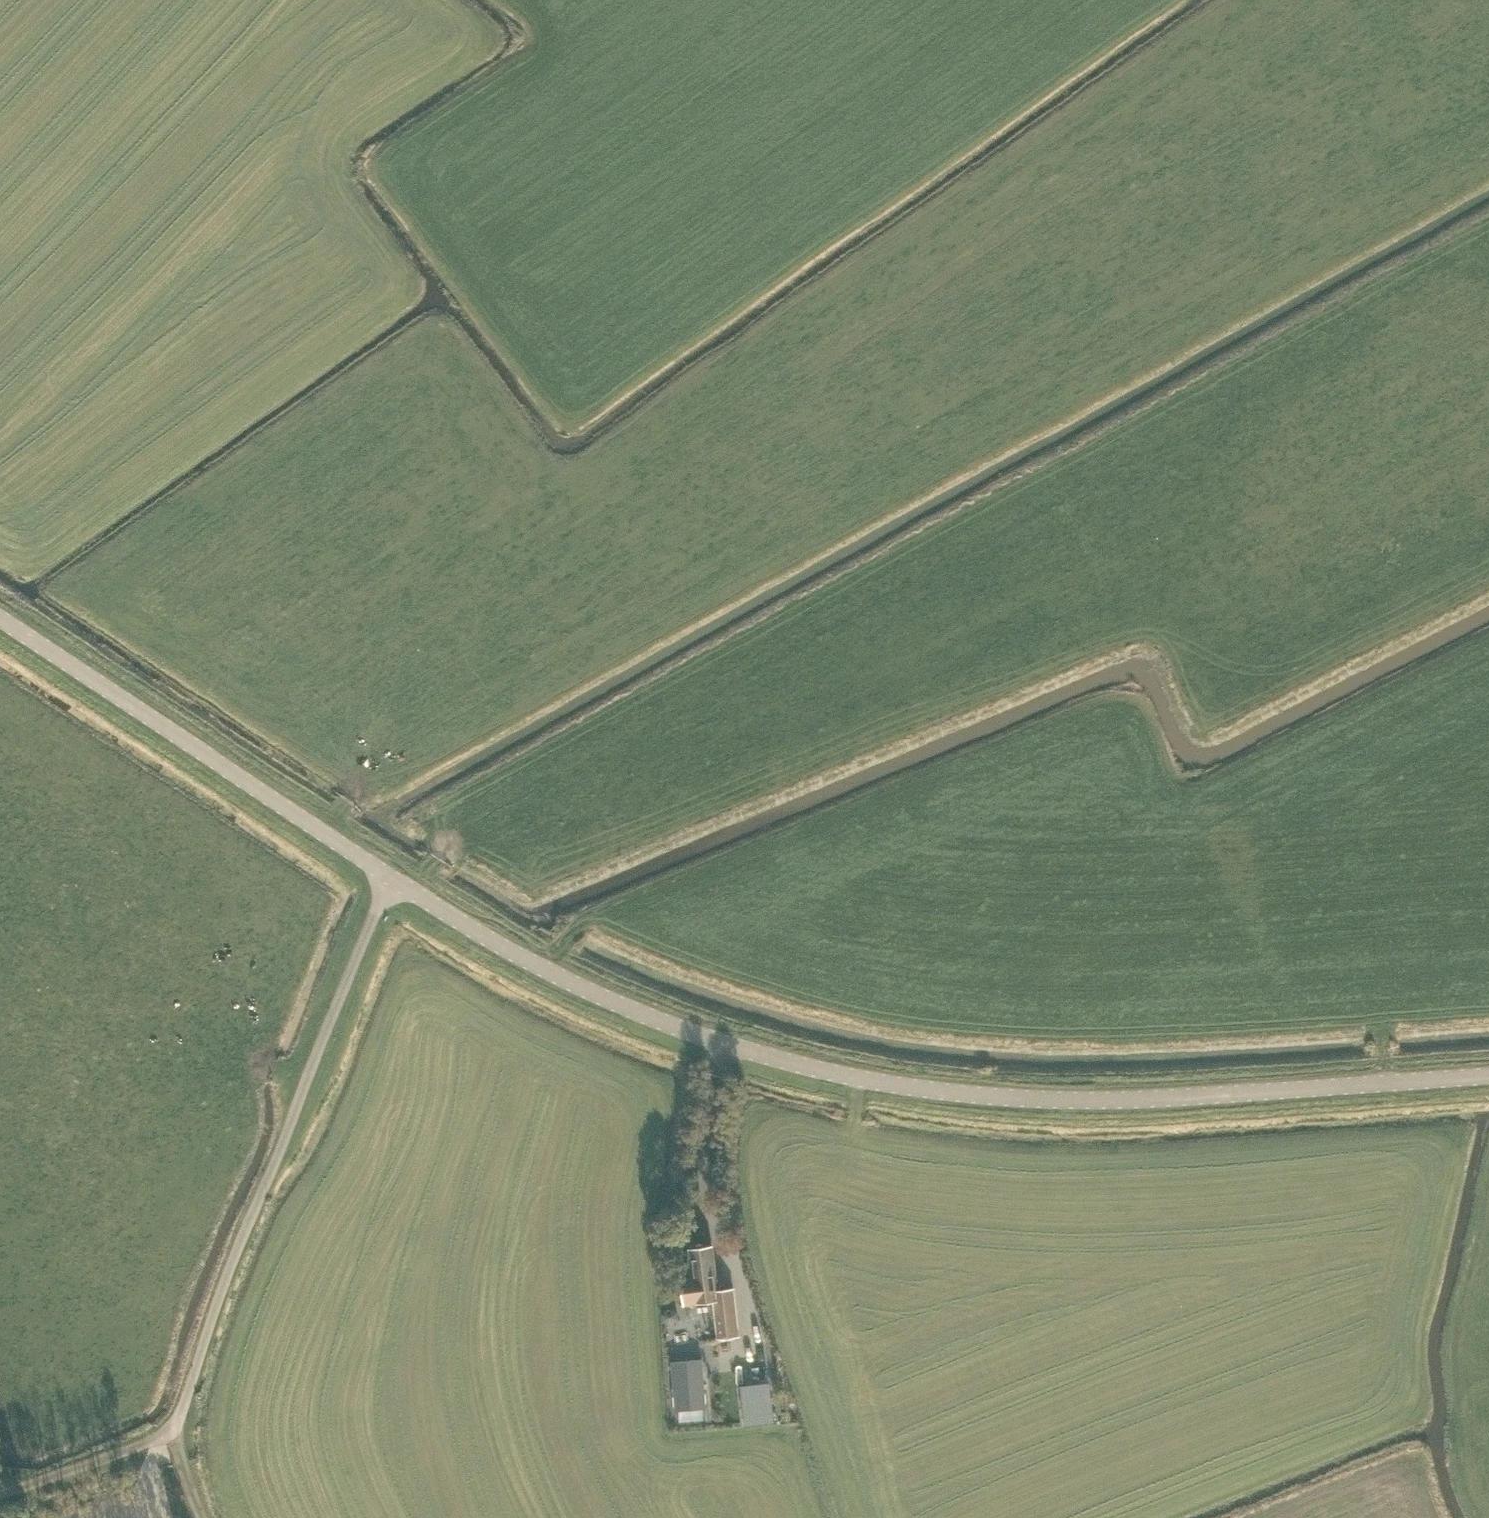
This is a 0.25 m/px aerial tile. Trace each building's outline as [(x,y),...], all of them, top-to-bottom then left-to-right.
[(689,1248),(692,1265),(689,1265),(691,1278),(681,1279),(684,1304),(714,1300),(719,1338),(740,1335),(734,1288),(721,1289),(720,1279),(717,1279),(712,1245),(689,1248)] [(689,1332),(695,1331),(699,1326),(698,1319),(694,1316),(686,1317),(683,1322),(684,1328),(689,1332)] [(707,1406),(703,1358),(672,1361),(676,1409),(679,1408),(680,1421),(704,1419),(703,1406),(707,1406)] [(770,1382),(742,1385),(746,1426),(775,1423),(770,1382)]
